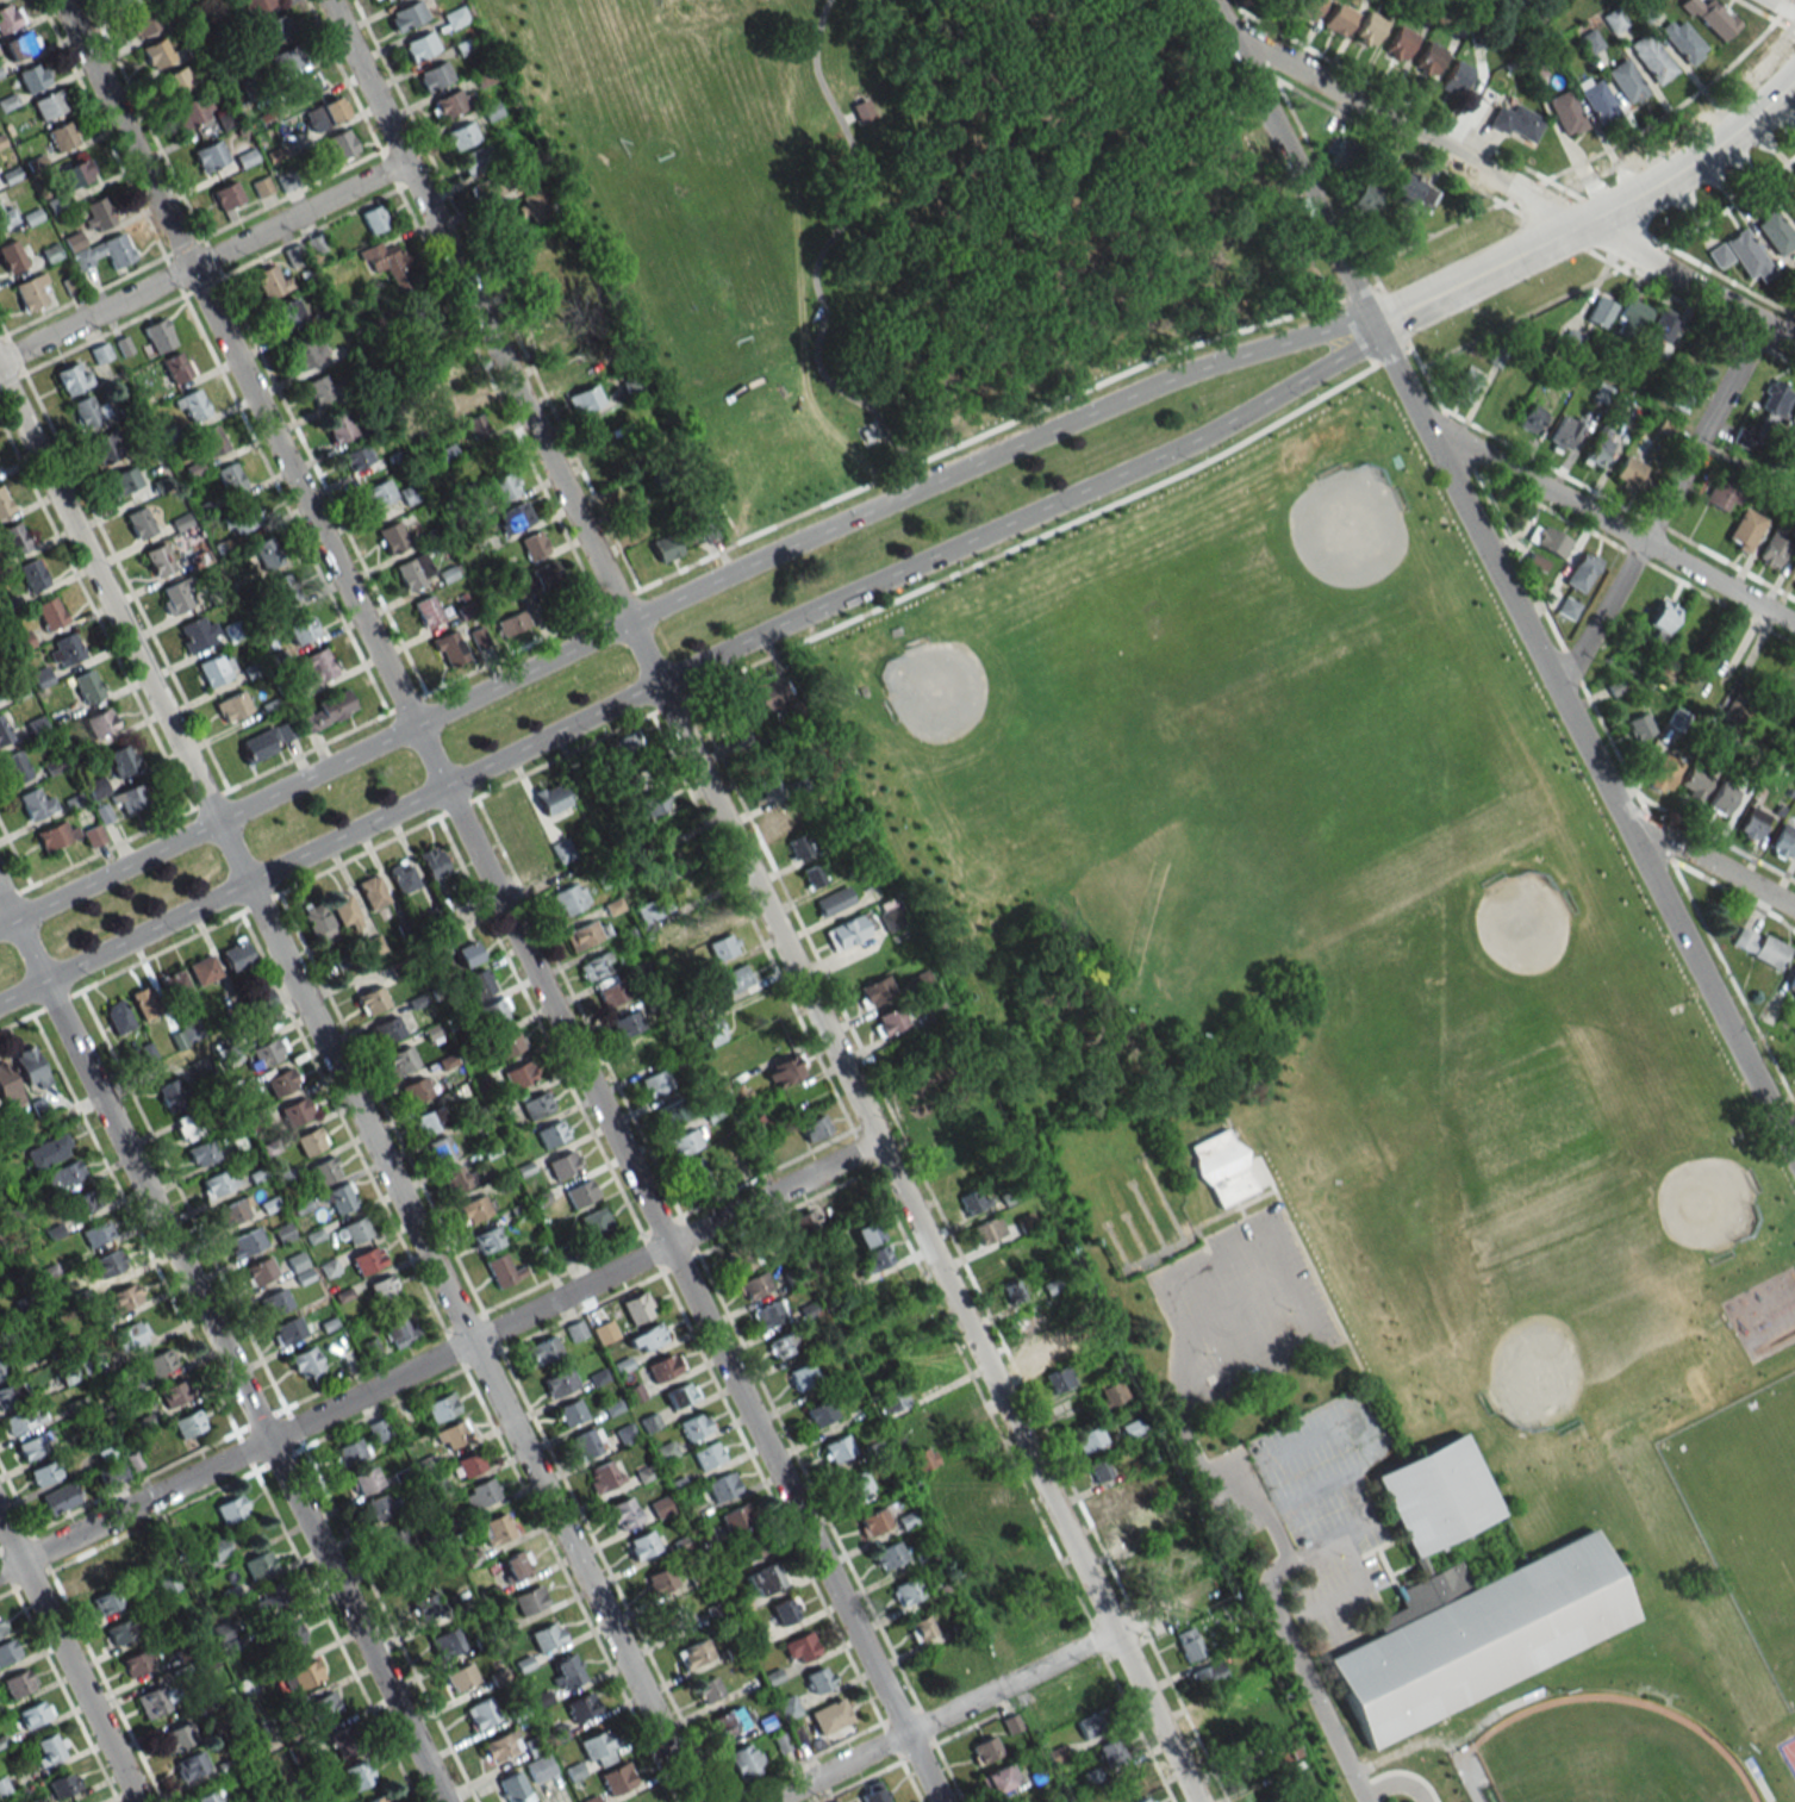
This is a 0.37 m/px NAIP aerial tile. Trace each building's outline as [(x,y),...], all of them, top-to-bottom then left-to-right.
[(24,23),(14,0),(0,6),(0,33),(24,23)] [(120,11),(147,0),(116,0),(120,11)] [(278,2),(278,0),(239,0),(247,16),(278,2)] [(395,33),(427,17),(418,0),(415,0),(386,15),(395,33)] [(1293,12),(1311,22),(1323,0),(1299,0),(1293,12)] [(1677,4),(1681,0),(1697,0),(1701,5),(1706,0),(1712,0),(1728,18),(1731,14),(1739,24),(1720,42),(1693,12),(1689,17),(1677,4)] [(1322,26),(1343,37),(1355,13),(1334,2),(1322,26)] [(157,26),(149,9),(123,21),(131,39),(157,26)] [(1386,18),(1366,9),(1354,40),(1373,48),(1386,18)] [(1613,33),(1627,23),(1619,11),(1604,21),(1613,33)] [(262,45),(291,32),(282,13),(254,26),(262,45)] [(1657,30),(1689,66),(1701,55),(1699,52),(1704,48),(1681,19),(1672,26),(1668,20),(1657,30)] [(1402,63),(1417,35),(1399,24),(1383,53),(1402,63)] [(11,61),(39,48),(30,29),(2,42),(11,61)] [(1579,37),(1590,53),(1602,45),(1592,29),(1579,37)] [(438,48),(428,30),(401,44),(411,62),(438,48)] [(1627,45),(1656,83),(1675,69),(1646,30),(1627,45)] [(149,70),(173,58),(163,37),(139,48),(149,70)] [(1412,66),(1430,77),(1445,51),(1428,40),(1412,66)] [(269,57),(279,75),(300,63),(290,45),(269,57)] [(1604,70),(1625,57),(1647,91),(1627,104),(1604,70)] [(16,73),(27,94),(52,81),(41,59),(16,73)] [(1440,89),(1460,95),(1470,66),(1451,59),(1440,89)] [(452,78),(443,60),(415,74),(425,92),(452,78)] [(159,77),(169,96),(195,83),(186,64),(159,77)] [(319,92),(312,74),(283,85),(291,103),(319,92)] [(1577,89),(1598,77),(1619,113),(1597,126),(1577,89)] [(1545,99),(1567,88),(1587,126),(1570,135),(1569,131),(1563,135),(1545,99)] [(67,108),(58,89),(31,101),(40,120),(67,108)] [(428,100),(435,120),(469,108),(461,89),(428,100)] [(179,129),(213,116),(204,94),(170,107),(179,129)] [(302,113),(311,132),(348,114),(338,95),(302,113)] [(853,106),(867,100),(875,117),(861,124),(856,116),(853,106)] [(1510,110),(1494,103),(1484,124),(1531,145),(1543,117),(1513,103),(1510,110)] [(45,131),(56,153),(79,142),(69,120),(45,131)] [(445,130),(451,150),(478,142),(471,122),(445,130)] [(357,150),(346,127),(323,139),(334,162),(357,150)] [(1326,164),(1344,173),(1357,146),(1339,137),(1326,164)] [(228,161),(218,139),(191,151),(201,173),(228,161)] [(492,163),(483,145),(457,158),(465,176),(492,163)] [(58,171),(67,190),(96,177),(87,157),(58,171)] [(510,188),(502,171),(475,184),(484,202),(510,188)] [(1437,190),(1401,171),(1389,194),(1426,212),(1437,190)] [(1350,204),(1370,215),(1384,189),(1364,179),(1350,204)] [(210,191),(221,212),(243,200),(233,180),(210,191)] [(1780,206),(1794,222),(1794,192),(1780,206)] [(4,197),(0,199),(0,230),(17,221),(4,197)] [(114,223),(103,197),(78,207),(89,233),(114,223)] [(359,213),(370,234),(388,226),(378,204),(359,213)] [(1794,243),(1794,241),(1772,209),(1753,222),(1776,256),(1794,243)] [(1759,281),(1772,274),(1745,228),(1707,250),(1717,268),(1735,258),(1747,279),(1755,274),(1759,281)] [(133,259),(122,232),(72,253),(68,244),(76,241),(74,236),(65,239),(78,269),(107,257),(112,268),(133,259)] [(7,273),(32,261),(20,236),(0,245),(0,258),(7,273)] [(358,252),(371,276),(385,268),(399,292),(417,282),(394,242),(383,248),(379,240),(358,252)] [(540,297),(555,278),(533,261),(518,280),(540,297)] [(250,274),(264,301),(292,286),(286,273),(279,277),(272,263),(250,274)] [(40,288),(48,286),(44,273),(13,282),(21,311),(45,304),(40,288)] [(1584,320),(1602,329),(1615,304),(1597,295),(1584,320)] [(1652,308),(1628,296),(1612,329),(1636,341),(1652,308)] [(270,309),(280,330),(303,319),(292,298),(270,309)] [(1681,316),(1661,306),(1645,337),(1665,347),(1681,316)] [(175,343),(162,317),(141,328),(154,354),(175,343)] [(319,341),(311,345),(306,335),(286,344),(298,370),(326,357),(319,341)] [(160,360),(171,384),(191,375),(179,351),(160,360)] [(64,397),(92,384),(81,359),(53,372),(64,397)] [(560,383),(581,381),(580,363),(560,364),(560,383)] [(1485,376),(1470,367),(1450,397),(1465,407),(1485,376)] [(337,392),(325,372),(304,385),(316,405),(337,392)] [(621,383),(628,398),(645,389),(638,374),(621,383)] [(1758,408),(1769,411),(1767,417),(1780,422),(1793,387),(1768,379),(1758,408)] [(565,396),(573,415),(603,403),(596,384),(565,396)] [(209,415),(198,388),(173,398),(185,425),(209,415)] [(82,429),(103,419),(90,394),(70,404),(82,429)] [(1517,426),(1533,433),(1544,410),(1527,403),(1517,426)] [(355,434),(344,408),(322,418),(334,444),(355,434)] [(1546,446),(1566,455),(1582,421),(1563,412),(1546,446)] [(488,432),(480,413),(464,420),(472,439),(488,432)] [(198,433),(208,457),(226,449),(216,425),(198,433)] [(1582,462),(1599,470),(1615,435),(1598,427),(1582,462)] [(861,432),(872,428),(877,438),(866,443),(861,432)] [(88,440),(97,464),(121,456),(113,431),(88,440)] [(348,471),(373,460),(365,444),(340,455),(348,471)] [(1647,467),(1625,455),(1611,480),(1633,492),(1647,467)] [(227,495),(245,486),(233,461),(215,471),(227,495)] [(106,478),(115,496),(141,484),(132,466),(106,478)] [(489,480),(498,501),(520,491),(511,470),(489,480)] [(369,510),(396,496),(387,478),(360,492),(369,510)] [(1704,501),(1729,514),(1740,492),(1715,479),(1704,501)] [(12,510),(0,484),(0,516),(12,510)] [(503,535),(533,521),(523,501),(493,515),(503,535)] [(234,535),(262,521),(253,503),(225,517),(234,535)] [(154,532),(145,507),(125,514),(135,540),(154,532)] [(1764,518),(1742,508),(1726,544),(1748,553),(1764,518)] [(375,531),(387,555),(408,544),(396,520),(375,531)] [(30,547),(17,521),(0,529),(0,535),(10,556),(30,547)] [(1571,540),(1537,521),(1526,540),(1559,559),(1571,540)] [(518,539),(527,560),(548,551),(539,530),(518,539)] [(649,542),(659,563),(681,553),(671,532),(649,542)] [(1776,568),(1789,543),(1771,533),(1758,559),(1776,568)] [(250,546),(264,570),(282,560),(268,536),(250,546)] [(154,577),(174,568),(163,543),(143,552),(154,577)] [(1563,582),(1581,593),(1601,560),(1583,549),(1563,582)] [(393,568),(407,592),(434,576),(420,552),(393,568)] [(48,585),(37,558),(18,566),(29,593),(48,585)] [(537,590),(562,576),(551,558),(526,572),(526,573),(509,583),(518,598),(536,588),(537,590)] [(269,583),(282,610),(302,601),(299,593),(303,591),(294,571),(269,583)] [(187,592),(192,590),(188,578),(158,589),(168,615),(192,606),(187,592)] [(46,631),(67,620),(52,595),(32,606),(46,631)] [(412,604),(424,628),(443,619),(430,595),(412,604)] [(1556,612),(1572,620),(1580,605),(1564,596),(1556,612)] [(1681,606),(1662,596),(1648,623),(1666,633),(1681,606)] [(530,624),(522,609),(493,623),(501,638),(530,624)] [(284,620),(294,644),(318,635),(308,611),(284,620)] [(187,654),(219,639),(207,613),(175,627),(187,654)] [(467,658),(452,629),(431,640),(445,668),(467,658)] [(46,643),(54,668),(83,658),(75,633),(46,643)] [(295,661),(308,688),(337,673),(324,647),(295,661)] [(207,687),(237,674),(227,651),(197,664),(207,687)] [(1794,664),(1781,693),(1794,699),(1794,697),(1794,664)] [(72,676),(82,704),(102,696),(92,669),(72,676)] [(1682,694),(1701,704),(1713,682),(1694,671),(1682,694)] [(223,722),(251,709),(242,690),(214,703),(223,722)] [(304,734),(356,710),(346,690),(295,713),(304,734)] [(1755,709),(1734,694),(1721,713),(1742,728),(1755,709)] [(117,726),(107,707),(83,720),(94,739),(117,726)] [(1626,721),(1636,741),(1655,731),(1645,711),(1626,721)] [(0,713),(0,744),(12,739),(0,713)] [(279,723),(238,743),(248,762),(289,742),(279,723)] [(628,759),(647,749),(637,728),(617,738),(628,759)] [(734,737),(739,756),(755,752),(749,732),(734,737)] [(105,753),(116,778),(139,768),(128,743),(105,753)] [(31,775),(18,749),(0,758),(0,761),(12,785),(31,775)] [(1665,794),(1682,763),(1663,752),(1645,784),(1665,794)] [(1677,788),(1697,800),(1712,775),(1692,763),(1677,788)] [(766,801),(782,793),(773,774),(757,782),(766,801)] [(85,784),(92,799),(107,792),(100,777),(85,784)] [(533,793),(544,816),(570,803),(558,780),(533,793)] [(1725,816),(1737,792),(1719,782),(1707,807),(1725,816)] [(29,822),(58,808),(50,793),(43,796),(38,786),(17,796),(29,822)] [(111,792),(115,812),(144,806),(140,786),(111,792)] [(639,799),(647,816),(669,806),(661,788),(639,799)] [(784,836),(800,827),(787,804),(771,813),(784,836)] [(1736,835),(1755,844),(1768,814),(1749,805),(1736,835)] [(34,834),(44,852),(79,835),(69,817),(34,834)] [(1794,844),(1794,827),(1781,822),(1768,852),(1788,861),(1794,844)] [(785,842),(794,860),(812,850),(803,833),(785,842)] [(549,845),(559,864),(574,856),(565,837),(549,845)] [(448,872),(435,844),(417,852),(429,880),(448,872)] [(681,866),(673,855),(657,866),(664,877),(681,866)] [(401,895),(419,884),(404,857),(385,868),(401,895)] [(799,871),(809,890),(825,881),(816,863),(799,871)] [(370,910),(388,901),(374,873),(356,883),(370,910)] [(550,895),(561,917),(590,903),(579,880),(550,895)] [(821,918),(854,902),(845,885),(812,901),(821,918)] [(344,931),(362,922),(346,888),(327,898),(344,931)] [(905,924),(892,898),(874,907),(887,933),(905,924)] [(300,909),(317,946),(337,936),(319,900),(300,909)] [(642,934),(661,923),(648,900),(629,910),(642,934)] [(833,950),(873,932),(864,912),(824,930),(833,950)] [(604,925),(599,928),(592,918),(563,935),(573,953),(608,932),(604,925)] [(1730,946),(1779,969),(1789,947),(1741,924),(1730,946)] [(649,935),(653,953),(677,948),(673,929),(649,935)] [(707,942),(714,961),(739,951),(732,933),(707,942)] [(231,974),(254,962),(242,937),(219,948),(231,974)] [(457,945),(454,937),(438,943),(442,953),(453,949),(460,967),(480,959),(472,940),(457,945)] [(577,966),(585,982),(614,967),(606,951),(577,966)] [(187,965),(198,987),(220,974),(209,953),(187,965)] [(713,978),(723,997),(754,982),(744,962),(713,978)] [(1794,963),(1782,987),(1794,993),(1794,963)] [(496,989),(485,967),(459,980),(470,1001),(496,989)] [(191,1002),(185,971),(161,975),(167,1007),(191,1002)] [(908,975),(912,992),(932,987),(928,971),(908,975)] [(854,989),(863,1009),(895,994),(886,974),(854,989)] [(596,991),(604,1008),(628,997),(619,979),(596,991)] [(363,1016),(389,1005),(380,984),(354,996),(363,1016)] [(130,993),(142,1020),(160,1012),(148,985),(130,993)] [(259,1011),(276,1002),(268,988),(251,997),(259,1011)] [(475,1010),(489,1031),(513,1015),(500,995),(475,1010)] [(135,1025),(120,999),(101,1009),(115,1036),(135,1025)] [(921,1005),(927,1021),(946,1014),(941,999),(921,1005)] [(898,1006),(872,1019),(881,1036),(907,1023),(898,1006)] [(618,1039),(642,1027),(634,1010),(610,1023),(618,1039)] [(374,1044),(403,1036),(397,1017),(369,1025),(374,1044)] [(697,1025),(707,1047),(725,1039),(715,1017),(697,1025)] [(496,1062),(526,1046),(516,1027),(486,1043),(496,1062)] [(288,1054),(281,1036),(244,1051),(251,1070),(288,1054)] [(50,1082),(30,1045),(11,1055),(30,1093),(50,1082)] [(416,1067),(410,1046),(382,1054),(388,1075),(416,1067)] [(763,1066),(771,1088),(807,1075),(800,1054),(763,1066)] [(4,1058),(0,1060),(0,1101),(9,1097),(12,1105),(23,1100),(4,1058)] [(502,1072),(510,1090),(536,1078),(527,1060),(502,1072)] [(264,1079),(273,1097),(300,1084),(291,1066),(264,1079)] [(649,1098),(673,1085),(663,1067),(639,1080),(649,1098)] [(431,1094),(423,1076),(398,1087),(407,1105),(431,1094)] [(188,1103),(176,1077),(155,1087),(167,1113),(188,1103)] [(723,1091),(732,1108),(749,1098),(741,1082),(723,1091)] [(520,1101),(527,1119),(553,1109),(546,1091),(520,1101)] [(278,1108),(288,1127),(313,1114),(304,1095),(278,1108)] [(687,1116),(679,1098),(653,1109),(661,1127),(687,1116)] [(446,1124),(437,1106),(411,1118),(420,1136),(446,1124)] [(207,1131),(197,1109),(172,1120),(182,1143),(207,1131)] [(833,1129),(824,1112),(797,1125),(806,1143),(833,1129)] [(569,1136),(560,1119),(534,1132),(544,1149),(569,1136)] [(927,1138),(939,1159),(969,1142),(957,1122),(927,1138)] [(293,1138),(304,1157),(327,1144),(317,1125),(293,1138)] [(1215,1209),(1258,1191),(1231,1127),(1188,1146),(1215,1209)] [(668,1139),(675,1156),(701,1147),(695,1129),(668,1139)] [(74,1153),(64,1132),(27,1148),(36,1170),(74,1153)] [(455,1155),(445,1134),(426,1143),(436,1164),(455,1155)] [(223,1157),(217,1138),(186,1147),(191,1166),(223,1157)] [(545,1162),(553,1180),(581,1167),(573,1149),(545,1162)] [(308,1166),(316,1186),(340,1175),(332,1156),(308,1166)] [(42,1175),(51,1193),(84,1176),(75,1159),(42,1175)] [(707,1181),(699,1159),(686,1163),(694,1186),(707,1181)] [(450,1194),(475,1182),(465,1161),(440,1173),(450,1194)] [(239,1183),(229,1165),(198,1182),(207,1200),(239,1183)] [(563,1190),(572,1208),(598,1196),(589,1178),(563,1190)] [(330,1216),(357,1205),(348,1181),(321,1192),(330,1216)] [(985,1194),(980,1197),(975,1188),(957,1199),(967,1217),(991,1203),(985,1194)] [(74,1217),(99,1207),(92,1190),(67,1200),(74,1217)] [(491,1212),(482,1194),(457,1206),(466,1225),(491,1212)] [(223,1228),(255,1213),(246,1195),(214,1210),(223,1228)] [(579,1215),(586,1238),(612,1230),(605,1208),(579,1215)] [(787,1220),(797,1241),(821,1230),(811,1209),(787,1220)] [(334,1230),(344,1248),(371,1233),(362,1215),(334,1230)] [(1006,1233),(997,1215),(972,1227),(980,1245),(1006,1233)] [(113,1236),(105,1219),(80,1230),(88,1248),(113,1236)] [(852,1230),(860,1248),(881,1238),(873,1220),(852,1230)] [(471,1237),(480,1254),(505,1242),(496,1224),(471,1237)] [(224,1243),(234,1261),(266,1244),(256,1226),(224,1243)] [(752,1266),(746,1243),(726,1249),(732,1271),(752,1266)] [(359,1277),(385,1263),(375,1244),(349,1258),(359,1277)] [(868,1272),(893,1263),(886,1244),(861,1253),(868,1272)] [(99,1279),(127,1266),(118,1248),(91,1261),(99,1279)] [(526,1275),(522,1265),(510,1270),(502,1252),(483,1261),(495,1288),(526,1275)] [(248,1287),(277,1276),(270,1257),(240,1267),(248,1287)] [(744,1301),(771,1287),(763,1271),(736,1284),(744,1301)] [(400,1294),(390,1273),(367,1285),(377,1305),(400,1294)] [(1000,1286),(1010,1306),(1027,1297),(1016,1277),(1000,1286)] [(105,1296),(115,1314),(143,1298),(133,1281),(105,1296)] [(292,1305),(283,1287),(259,1299),(268,1317),(292,1305)] [(654,1315),(647,1291),(621,1299),(629,1323),(654,1315)] [(750,1311),(759,1330),(786,1317),(777,1298),(750,1311)] [(1015,1315),(1020,1334),(1039,1329),(1034,1309),(1015,1315)] [(415,1342),(410,1312),(382,1317),(387,1346),(415,1342)] [(312,1331),(305,1313),(270,1328),(278,1346),(312,1331)] [(123,1359),(151,1346),(140,1320),(112,1332),(123,1359)] [(626,1338),(634,1355),(667,1338),(659,1322),(626,1338)] [(774,1360),(801,1347),(792,1330),(766,1343),(774,1360)] [(524,1349),(532,1368),(562,1355),(553,1336),(524,1349)] [(1037,1363),(1054,1358),(1048,1339),(1031,1344),(1037,1363)] [(143,1360),(153,1378),(177,1365),(168,1347),(143,1360)] [(653,1383),(684,1369),(676,1351),(644,1365),(653,1383)] [(11,1372),(2,1355),(0,1356),(0,1378),(11,1372)] [(787,1371),(795,1391),(820,1381),(812,1361),(787,1371)] [(1053,1394),(1075,1383),(1065,1364),(1043,1376),(1053,1394)] [(541,1380),(549,1399),(578,1386),(570,1368),(541,1380)] [(1105,1408),(1128,1396),(1119,1379),(1096,1390),(1105,1408)] [(24,1398),(16,1381),(0,1388),(0,1410),(24,1398)] [(164,1407),(184,1400),(177,1382),(158,1389),(164,1407)] [(697,1399),(693,1382),(664,1390),(669,1407),(697,1399)] [(875,1398),(882,1414),(910,1402),(903,1386),(875,1398)] [(423,1403),(430,1422),(460,1410),(453,1392),(423,1403)] [(555,1409),(564,1427),(586,1416),(577,1398),(555,1409)] [(802,1411),(813,1429),(837,1415),(827,1398),(802,1411)] [(2,1420),(9,1436),(44,1419),(36,1403),(2,1420)] [(180,1440),(208,1426),(199,1407),(171,1421),(180,1440)] [(677,1423),(686,1441),(711,1429),(703,1411),(677,1423)] [(365,1425),(374,1443),(391,1435),(382,1417),(365,1425)] [(441,1451),(472,1439),(463,1419),(433,1431),(441,1451)] [(1073,1435),(1081,1453),(1106,1442),(1098,1424),(1073,1435)] [(606,1448),(596,1426),(570,1438),(580,1460),(606,1448)] [(15,1445),(24,1462),(53,1447),(44,1430),(15,1445)] [(1460,1433),(1503,1516),(1425,1557),(1433,1573),(1423,1578),(1372,1478),(1460,1433)] [(821,1445),(829,1464),(855,1452),(846,1434),(821,1445)] [(332,1452),(343,1469),(366,1454),(355,1437),(332,1452)] [(651,1449),(657,1463),(677,1455),(671,1440),(651,1449)] [(724,1458),(715,1441),(691,1452),(699,1470),(724,1458)] [(902,1460),(911,1478),(940,1462),(930,1444),(902,1460)] [(477,1452),(450,1462),(457,1479),(484,1469),(477,1452)] [(1096,1483),(1113,1475),(1103,1456),(1087,1465),(1096,1483)] [(27,1471),(34,1488),(61,1476),(54,1459),(27,1471)] [(594,1494),(621,1482),(611,1459),(583,1471),(594,1494)] [(356,1495),(379,1484),(371,1466),(348,1476),(356,1495)] [(845,1477),(852,1496),(872,1488),(864,1469),(845,1477)] [(739,1491),(731,1472),(705,1483),(713,1502),(739,1491)] [(469,1510),(499,1496),(491,1477),(461,1491),(469,1510)] [(48,1516),(79,1503),(70,1481),(39,1495),(48,1516)] [(1110,1513),(1127,1506),(1119,1487),(1102,1494),(1110,1513)] [(359,1504),(367,1522),(393,1511),(385,1493),(359,1504)] [(215,1506),(223,1524),(248,1513),(240,1495),(215,1506)] [(655,1518),(672,1510),(666,1495),(648,1503),(655,1518)] [(640,1521),(628,1496),(604,1508),(616,1533),(640,1521)] [(719,1514),(727,1534),(756,1522),(747,1502),(719,1514)] [(891,1527),(884,1507),(855,1518),(863,1537),(891,1527)] [(896,1519),(903,1530),(918,1520),(912,1510),(896,1519)] [(477,1525),(488,1547),(515,1534),(504,1511),(477,1525)] [(1115,1523),(1124,1543),(1142,1534),(1133,1515),(1115,1523)] [(380,1537),(391,1555),(412,1542),(401,1524),(380,1537)] [(634,1560),(659,1548),(650,1530),(625,1541),(634,1560)] [(1593,1533),(1634,1617),(1372,1747),(1328,1659),(1379,1634),(1365,1607),(1423,1578),(1433,1573),(1460,1560),(1476,1590),(1593,1533)] [(756,1534),(734,1544),(743,1562),(765,1552),(756,1534)] [(196,1549),(207,1568),(233,1554),(222,1535),(196,1549)] [(872,1552),(881,1571),(907,1558),(898,1540),(872,1552)] [(242,1562),(252,1580),(276,1568),(267,1549),(242,1562)] [(500,1559),(510,1582),(533,1572),(522,1549),(500,1559)] [(78,1571),(86,1591),(113,1579),(105,1560),(78,1571)] [(679,1583),(667,1564),(643,1578),(654,1598),(679,1583)] [(784,1586),(778,1564),(745,1573),(751,1596),(784,1586)] [(890,1589),(900,1608),(925,1594),(915,1576),(890,1589)] [(254,1606),(270,1616),(283,1595),(266,1585),(254,1606)] [(547,1604),(538,1585),(512,1597),(521,1616),(547,1604)] [(123,1605),(116,1588),(90,1599),(98,1616),(123,1605)] [(445,1610),(435,1590),(410,1603),(420,1623),(445,1610)] [(770,1606),(779,1626),(801,1616),(792,1596),(770,1606)] [(693,1619),(682,1601),(661,1614),(672,1632),(693,1619)] [(906,1623),(913,1642),(935,1633),(927,1615),(906,1623)] [(100,1632),(108,1648),(137,1633),(129,1617),(100,1632)] [(305,1641),(296,1618),(275,1626),(285,1650),(305,1641)] [(564,1639),(554,1620),(528,1633),(538,1652),(564,1639)] [(1187,1662),(1205,1653),(1191,1626),(1173,1635),(1187,1662)] [(464,1648),(456,1628),(432,1638),(440,1658),(464,1648)] [(819,1654),(811,1632),(782,1642),(790,1664),(819,1654)] [(19,1655),(11,1638),(0,1644),(0,1665),(19,1655)] [(713,1655),(704,1638),(675,1653),(685,1670),(713,1655)] [(129,1678),(158,1663),(149,1646),(120,1661),(129,1678)] [(958,1666),(948,1647),(926,1659),(936,1678),(958,1666)] [(586,1680),(574,1652),(552,1661),(558,1674),(553,1676),(558,1691),(586,1680)] [(280,1675),(289,1694),(324,1678),(314,1659),(280,1675)] [(1199,1691),(1227,1679),(1218,1660),(1191,1672),(1199,1691)] [(443,1674),(452,1693),(478,1680),(468,1661),(443,1674)] [(812,1694),(835,1682),(826,1664),(803,1676),(812,1694)] [(1269,1677),(1261,1666),(1250,1674),(1258,1684),(1269,1677)] [(1,1678),(7,1697),(35,1688),(29,1669),(1,1678)] [(702,1704),(723,1695),(714,1676),(694,1685),(702,1704)] [(134,1698),(147,1719),(171,1705),(159,1683),(134,1698)] [(318,1720),(340,1709),(331,1690),(309,1701),(318,1720)] [(572,1723),(599,1712),(590,1691),(564,1703),(572,1723)] [(775,1702),(783,1721),(801,1713),(792,1694),(775,1702)] [(463,1710),(474,1731),(500,1717),(489,1696),(463,1710)] [(852,1719),(841,1697),(809,1712),(820,1735),(852,1719)] [(52,1718),(47,1701),(14,1710),(19,1728),(52,1718)] [(711,1718),(722,1739),(751,1724),(741,1703),(711,1718)] [(1075,1721),(1084,1740),(1111,1727),(1102,1709),(1075,1721)] [(171,1752),(195,1742),(187,1722),(162,1733),(171,1752)] [(350,1727),(325,1733),(330,1754),(355,1748),(350,1727)] [(578,1740),(592,1770),(617,1758),(603,1729),(578,1740)] [(487,1762),(521,1750),(514,1731),(481,1743),(487,1762)] [(1002,1753),(993,1735),(968,1747),(977,1765),(1002,1753)] [(1109,1771),(1129,1761),(1118,1737),(1097,1746),(1109,1771)] [(1305,1753),(1300,1738),(1272,1747),(1277,1762),(1305,1753)] [(741,1782),(765,1768),(749,1741),(725,1755),(741,1782)] [(1247,1754),(1252,1776),(1269,1771),(1263,1750),(1247,1754)] [(209,1770),(202,1751),(175,1762),(182,1781),(209,1770)] [(526,1764),(534,1782),(554,1772),(545,1754),(526,1764)] [(374,1780),(364,1760),(342,1770),(352,1791),(374,1780)] [(990,1797),(1019,1780),(1009,1761),(979,1779),(990,1797)] [(636,1783),(626,1762),(598,1775),(608,1796),(636,1783)] [(80,1787),(70,1769),(46,1782),(56,1800),(80,1787)] [(532,1801),(518,1770),(497,1780),(507,1801),(529,1801),(532,1801)] [(0,1775),(0,1795),(9,1790),(0,1775)] [(876,1780),(857,1791),(863,1801),(889,1801),(876,1780)] [(219,1786),(189,1800),(189,1801),(226,1801),(219,1786)]
